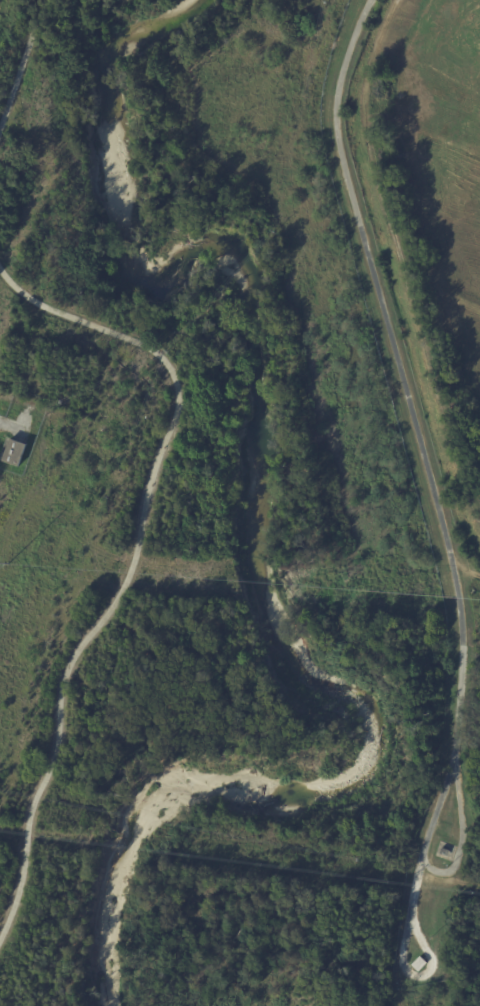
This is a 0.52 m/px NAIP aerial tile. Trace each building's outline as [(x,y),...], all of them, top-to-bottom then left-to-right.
[(15,441),(27,445),(20,467),(4,462),(11,440),(15,441)] [(422,959),(427,964),(418,972),(411,965),(420,957),(422,959)]
